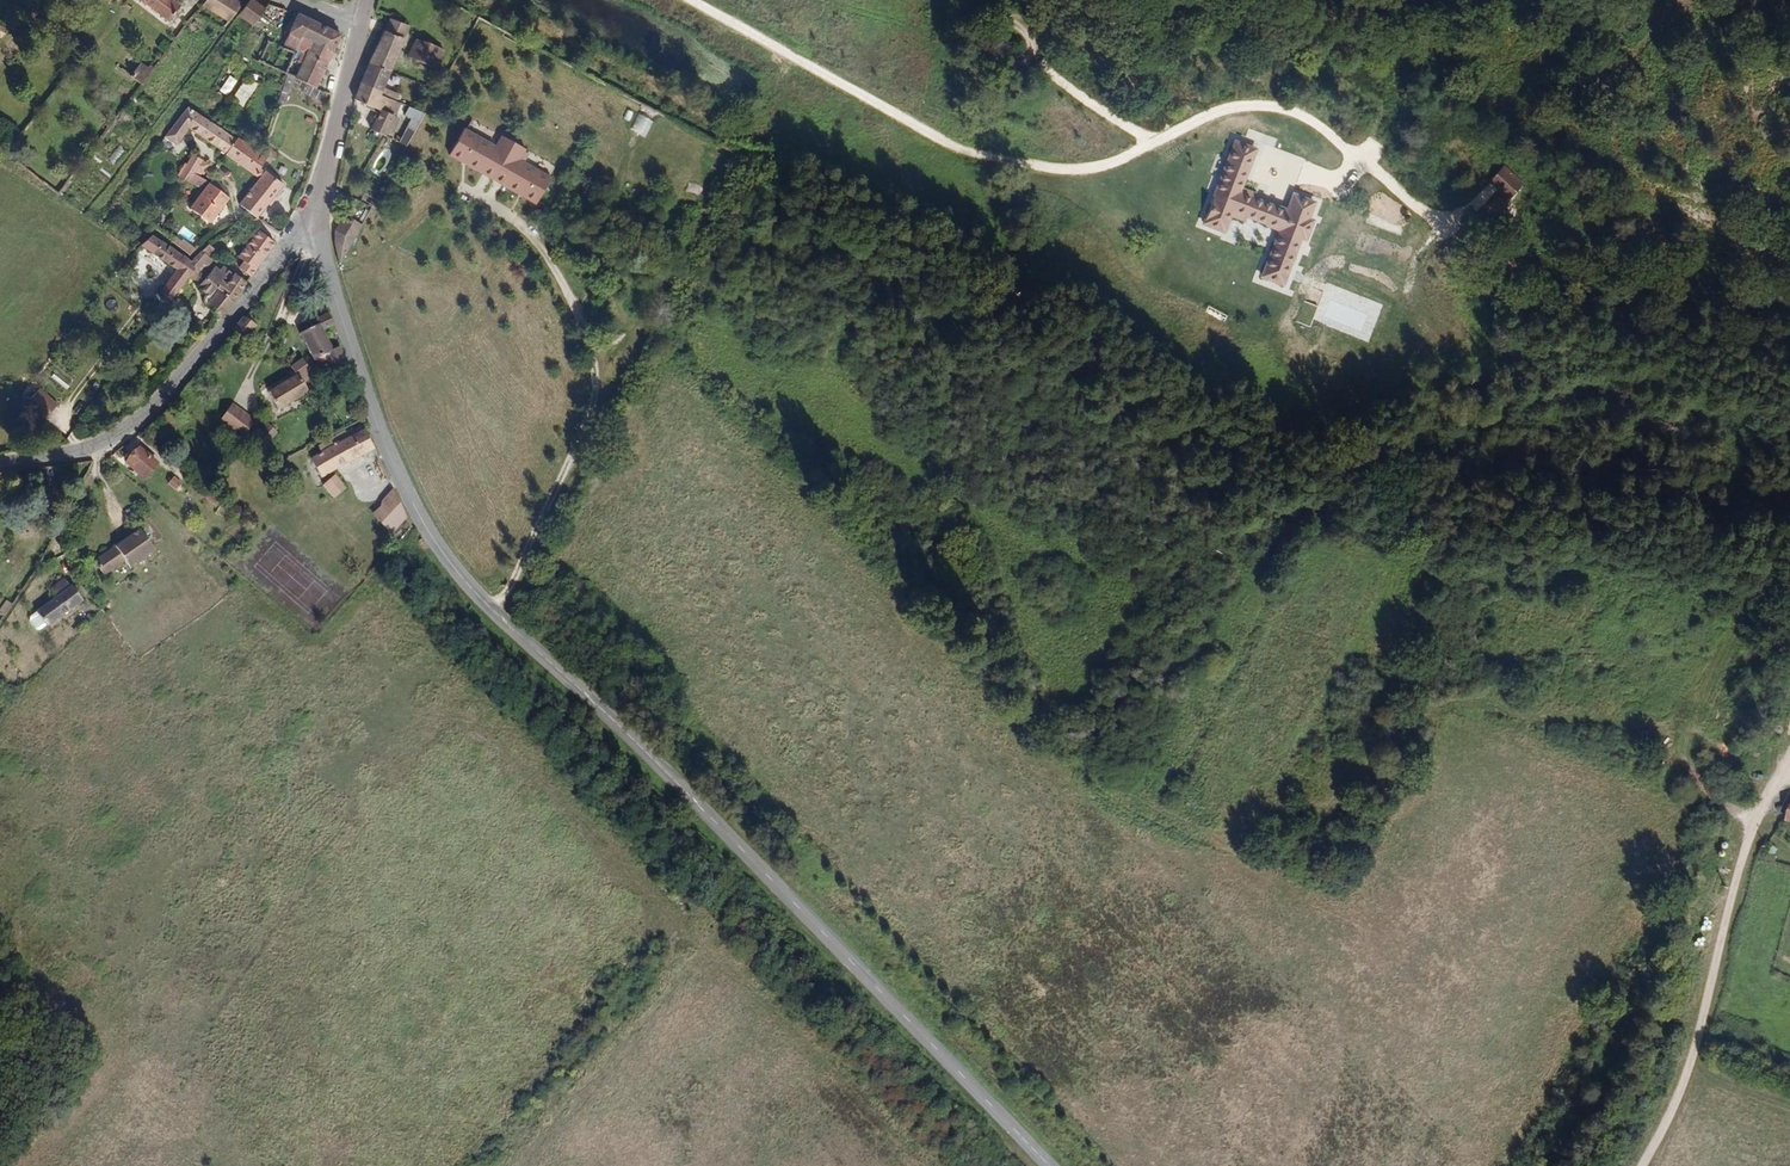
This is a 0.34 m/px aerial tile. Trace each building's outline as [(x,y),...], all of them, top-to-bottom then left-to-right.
[(186,16),(165,0),(134,0),(175,31),(186,16)] [(230,21),(244,3),(239,0),(208,0),(206,3),(230,21)] [(255,22),(265,9),(252,0),(250,0),(247,4),(239,14),(253,25),(255,22)] [(296,80),(318,89),(342,33),(301,13),(297,22),(293,20),(287,33),(290,35),(287,42),(307,52),(300,67),(291,62),(285,75),(288,77),(296,80)] [(372,59),(393,68),(410,27),(392,17),(372,59)] [(6,41),(12,33),(3,28),(0,27),(0,38),(6,41)] [(1045,49),(1059,39),(1053,29),(1039,39),(1045,49)] [(434,65),(442,52),(429,44),(428,45),(419,40),(412,53),(434,65)] [(361,87),(381,95),(393,68),(372,59),(361,87)] [(136,86),(148,95),(158,81),(147,73),(136,86)] [(230,75),(220,90),(228,95),(238,80),(230,75)] [(245,106),(259,82),(247,75),(233,98),(245,106)] [(376,125),(390,132),(402,104),(381,95),(361,87),(356,101),(382,112),(376,125)] [(631,129),(646,137),(654,120),(639,112),(631,129)] [(232,165),(242,152),(193,117),(172,144),(183,152),(194,137),(232,165)] [(408,146),(415,130),(407,126),(400,142),(408,146)] [(556,179),(524,162),(530,151),(506,138),(500,148),(468,131),(454,158),(467,165),(468,163),(472,166),(471,168),(523,196),(524,195),(528,197),(527,199),(541,206),(556,179)] [(406,152),(412,155),(419,141),(413,138),(406,152)] [(108,156),(113,163),(126,153),(121,146),(108,156)] [(1240,190),(1247,172),(1254,153),(1234,146),(1203,226),(1223,233),(1228,220),(1243,225),(1246,220),(1279,232),(1262,283),(1284,289),(1300,242),(1306,243),(1311,225),(1306,223),(1312,207),(1290,200),(1286,214),(1252,203),(1254,196),(1240,190)] [(270,168),(266,165),(244,149),(242,152),(232,165),(258,184),(270,168)] [(396,171),(402,173),(412,155),(406,152),(396,171)] [(270,168),(276,172),(282,164),(269,155),(266,165),(270,168)] [(210,180),(205,178),(209,171),(198,164),(191,178),(185,188),(190,192),(198,183),(206,188),(210,180)] [(245,214),(263,229),(290,197),(271,181),(262,192),(245,214)] [(235,209),(230,205),(233,201),(219,190),(216,194),(213,192),(206,188),(202,195),(211,201),(198,220),(217,233),(235,209)] [(1517,233),(1529,221),(1512,205),(1499,216),(1517,233)] [(342,258),(346,276),(353,263),(370,232),(350,220),(349,223),(341,241),(340,241),(342,255),(342,258)] [(179,234),(173,240),(191,255),(196,249),(179,234)] [(246,269),(262,282),(283,254),(266,243),(246,269)] [(197,274),(193,270),(163,247),(155,258),(189,285),(197,274)] [(227,328),(253,294),(236,281),(232,286),(222,278),(212,288),(210,291),(224,302),(213,316),(224,325),(227,328)] [(337,383),(352,377),(343,346),(334,350),(331,341),(340,337),(340,336),(336,327),(325,332),(326,337),(309,344),(321,370),(323,369),(329,374),(334,372),(337,383)] [(242,340),(253,349),(263,339),(252,329),(242,340)] [(284,355),(290,365),(297,340),(290,337),(284,355)] [(286,423),(315,406),(310,398),(321,392),(308,372),(299,378),(305,388),(275,406),(286,423)] [(40,389),(28,405),(47,418),(58,403),(40,389)] [(30,422),(37,415),(25,402),(18,410),(30,422)] [(260,436),(261,433),(238,416),(226,432),(249,450),(260,436)] [(273,452),(274,453),(283,447),(276,438),(267,445),(273,452)] [(319,471),(329,491),(382,463),(373,445),(372,443),(367,445),(364,438),(359,441),(358,439),(344,446),(345,449),(325,459),(329,466),(319,471)] [(160,481),(164,476),(146,460),(132,477),(142,487),(144,484),(152,491),(160,481)] [(174,476),(168,484),(177,491),(183,482),(174,476)] [(330,498),(342,510),(353,500),(340,487),(330,498)] [(183,502),(188,496),(181,490),(177,496),(183,502)] [(406,540),(415,531),(405,511),(400,500),(387,513),(386,516),(386,520),(394,528),(406,540)] [(392,557),(406,540),(394,528),(378,545),(392,557)] [(131,571),(136,578),(160,562),(143,540),(99,572),(110,586),(131,571)] [(65,577),(55,584),(60,591),(70,584),(65,577)] [(55,639),(92,612),(81,596),(44,624),(55,639)] [(13,604),(6,599),(0,609),(0,614),(4,616),(13,604)] [(79,645),(82,648),(89,642),(86,639),(79,645)]
